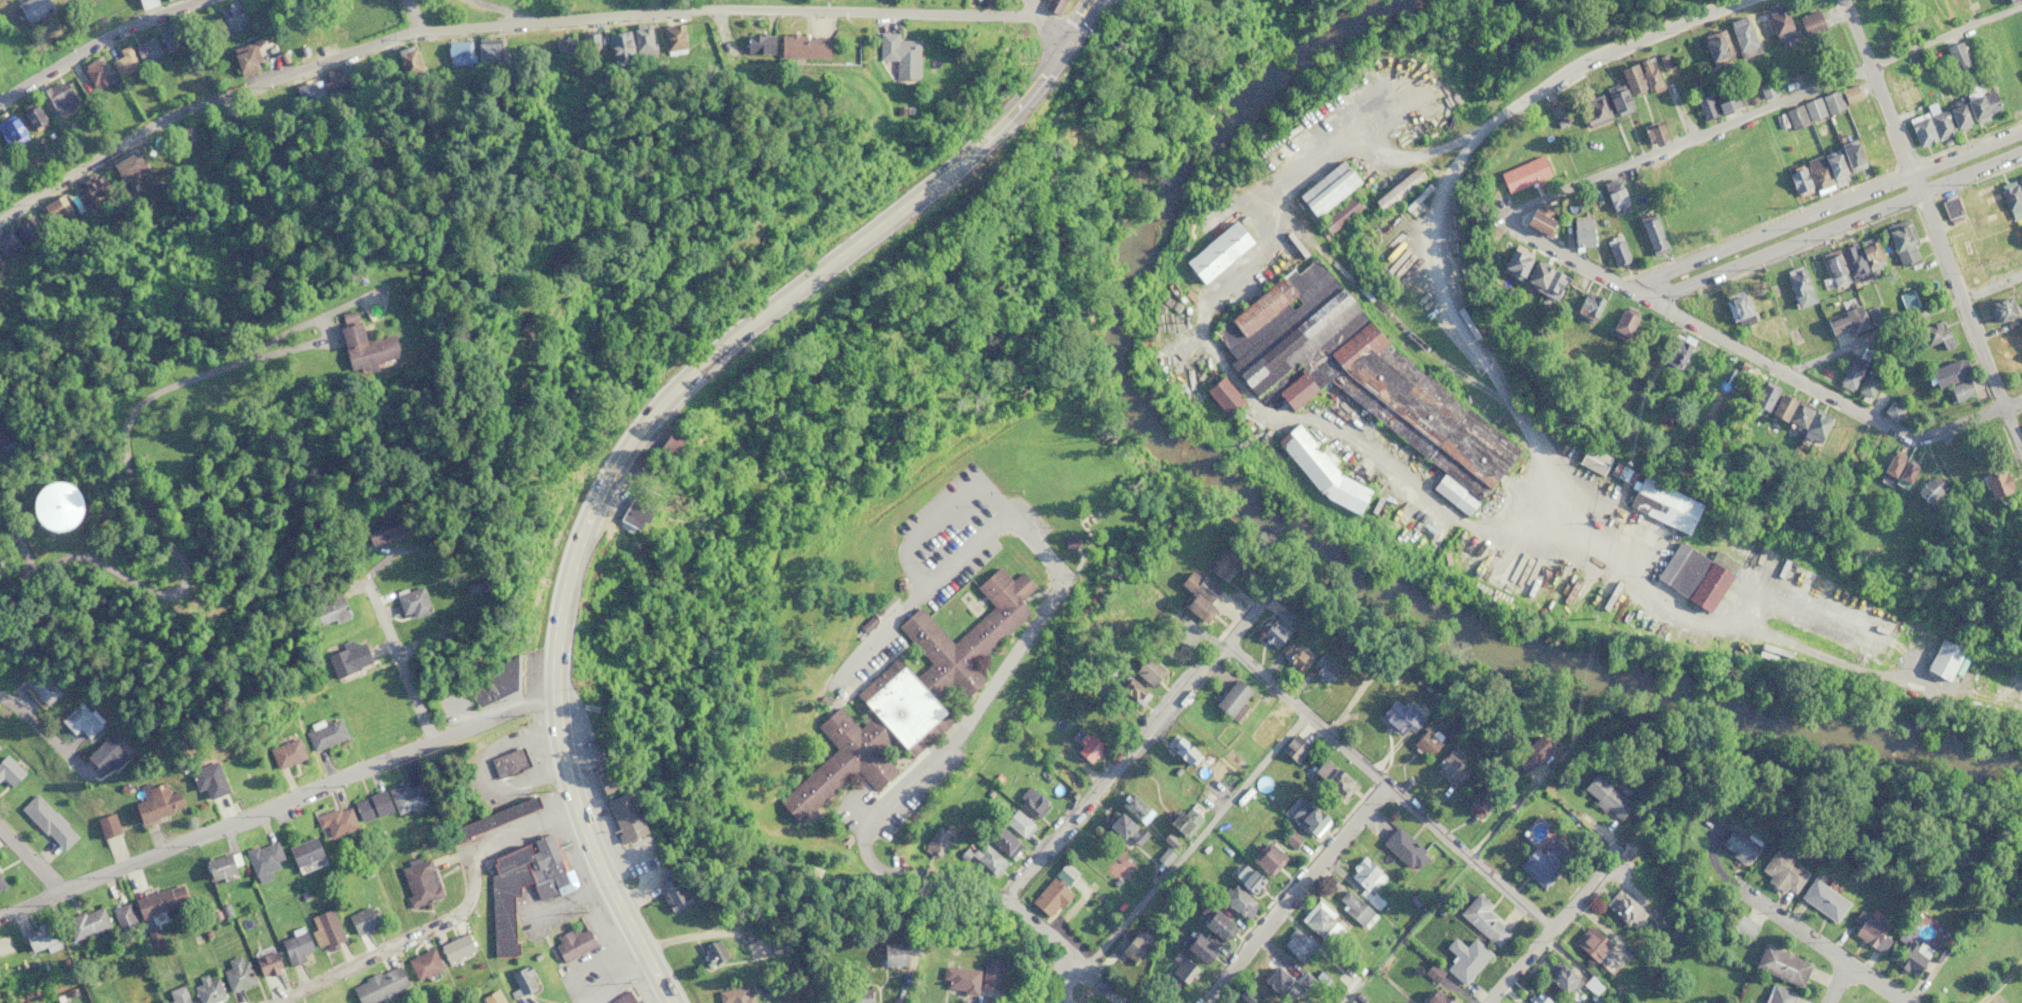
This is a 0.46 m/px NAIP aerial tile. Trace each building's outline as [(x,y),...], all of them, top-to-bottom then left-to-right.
[(27,26),(54,10),(48,0),(19,0),(14,3),(27,26)] [(154,0),(136,0),(140,11),(156,5),(154,0)] [(228,35),(250,23),(237,0),(216,12),(228,35)] [(1794,37),(1784,6),(1766,12),(1775,42),(1794,37)] [(1796,18),(1803,37),(1823,29),(1816,11),(1796,18)] [(1758,52),(1745,16),(1727,22),(1741,58),(1758,52)] [(684,52),(680,23),(659,26),(663,54),(684,52)] [(606,32),(608,60),(631,58),(628,30),(606,32)] [(1733,55),(1723,30),(1700,39),(1710,64),(1733,55)] [(875,59),(890,59),(890,78),(913,78),(913,39),(893,39),(893,32),(875,32),(875,59)] [(769,53),(769,33),(741,33),(741,53),(769,53)] [(824,57),(824,35),(776,35),(776,57),(824,57)] [(110,62),(118,77),(140,65),(139,64),(162,52),(153,36),(130,48),(128,45),(116,51),(119,57),(110,62)] [(558,37),(558,53),(596,53),(596,37),(558,37)] [(499,39),(474,40),(474,42),(445,42),(446,65),(499,63),(499,39)] [(1970,65),(1960,41),(1942,48),(1952,72),(1970,65)] [(264,70),(256,42),(230,49),(238,77),(264,70)] [(393,50),(404,82),(422,76),(412,44),(393,50)] [(1670,69),(1666,54),(1657,56),(1661,72),(1670,69)] [(98,57),(80,68),(94,91),(112,81),(98,57)] [(1629,99),(1661,87),(1651,58),(1618,69),(1629,99)] [(294,89),(304,106),(322,96),(312,78),(294,89)] [(42,95),(55,116),(78,102),(65,81),(42,95)] [(1760,98),(1776,94),(1772,81),(1757,85),(1760,98)] [(1603,95),(1614,117),(1632,108),(1621,85),(1603,95)] [(1861,103),(1856,85),(1783,107),(1789,126),(1861,103)] [(1971,122),(2000,112),(1992,87),(1963,97),(1971,122)] [(1703,122),(1742,105),(1737,94),(1713,104),(1706,89),(1691,95),(1703,122)] [(1588,130),(1611,120),(1600,94),(1577,104),(1588,130)] [(1969,124),(1959,100),(1945,106),(1955,130),(1969,124)] [(34,129),(45,119),(31,102),(20,112),(34,129)] [(1916,146),(1952,134),(1943,106),(1926,112),(1925,112),(1907,118),(1916,146)] [(12,112),(0,122),(0,125),(16,145),(30,134),(12,112)] [(1258,143),(1296,115),(1315,139),(1276,168),(1258,143)] [(190,157),(206,148),(191,120),(175,129),(190,157)] [(1664,136),(1657,123),(1642,131),(1648,144),(1664,136)] [(1865,165),(1884,158),(1873,127),(1854,134),(1865,165)] [(1845,172),(1862,168),(1855,139),(1839,143),(1845,172)] [(1845,178),(1836,149),(1804,159),(1815,194),(1832,188),(1830,183),(1845,178)] [(1549,174),(1540,154),(1496,173),(1505,193),(1549,174)] [(143,183),(143,157),(114,157),(114,183),(143,183)] [(1295,194),(1312,215),(1357,179),(1340,158),(1295,194)] [(1372,200),(1381,211),(1424,175),(1414,164),(1372,200)] [(1796,198),(1813,190),(1800,164),(1784,172),(1796,198)] [(100,175),(73,187),(81,205),(108,193),(100,175)] [(1600,184),(1611,214),(1628,207),(1617,178),(1600,184)] [(2021,217),(2021,202),(2013,180),(1998,186),(2012,221),(2021,217)] [(1318,220),(1350,192),(1361,205),(1328,232),(1318,220)] [(1939,201),(1947,219),(1962,213),(1955,195),(1939,201)] [(69,220),(57,196),(41,204),(53,228),(69,220)] [(1542,236),(1551,222),(1529,208),(1520,222),(1542,236)] [(1666,249),(1653,212),(1636,218),(1650,255),(1666,249)] [(20,238),(38,227),(29,214),(0,232),(0,262),(25,246),(20,238)] [(1571,246),(1590,246),(1590,217),(1571,217),(1571,246)] [(1231,220),(1249,241),(1200,281),(1182,259),(1231,220)] [(1883,228),(1897,267),(1919,260),(1905,221),(1883,228)] [(1628,259),(1618,236),(1603,243),(1613,266),(1628,259)] [(1863,267),(1881,262),(1875,239),(1857,244),(1863,267)] [(1866,275),(1852,244),(1840,250),(1854,281),(1866,275)] [(1515,279),(1528,257),(1508,246),(1495,268),(1515,279)] [(1820,255),(1831,288),(1847,282),(1836,250),(1820,255)] [(1440,472),(1328,377),(1291,408),(1275,390),(1301,368),(1295,362),(1253,396),(1225,362),(1231,357),(1210,332),(1291,265),(1296,272),(1313,257),(1379,335),(1515,451),(1465,515),(1429,487),(1440,472)] [(1782,271),(1794,308),(1813,301),(1801,264),(1782,271)] [(1523,286),(1558,291),(1561,269),(1525,265),(1523,286)] [(1570,313),(1590,323),(1601,300),(1582,290),(1570,313)] [(1917,307),(1911,290),(1897,295),(1903,311),(1917,307)] [(1749,322),(1747,291),(1724,292),(1726,323),(1749,322)] [(1985,306),(1995,325),(2017,313),(2007,294),(1985,306)] [(1849,338),(1868,329),(1857,304),(1823,320),(1830,337),(1846,330),(1849,338)] [(1607,327),(1622,338),(1635,319),(1620,309),(1607,327)] [(381,355),(376,332),(348,339),(341,312),(320,317),(333,367),(381,355)] [(1944,321),(1910,330),(1915,348),(1949,339),(1944,321)] [(1693,340),(1676,330),(1659,360),(1677,369),(1693,340)] [(1849,391),(1863,364),(1850,357),(1835,384),(1849,391)] [(1973,395),(1961,359),(1926,371),(1933,390),(1944,386),(1950,403),(1973,395)] [(1868,399),(1878,379),(1864,372),(1854,392),(1868,399)] [(1201,388),(1220,374),(1240,399),(1222,414),(1201,388)] [(1763,413),(1777,388),(1763,380),(1748,405),(1763,413)] [(1784,423),(1783,427),(1837,447),(1846,422),(1776,396),(1768,417),(1784,423)] [(1902,410),(1890,400),(1881,411),(1893,421),(1902,410)] [(1273,441),(1294,422),(1338,472),(1368,489),(1355,512),(1317,491),(1273,441)] [(643,469),(667,433),(688,447),(664,483),(643,469)] [(1576,461),(1600,474),(1610,455),(1586,443),(1576,461)] [(1902,486),(1917,467),(1893,449),(1878,468),(1902,486)] [(1988,498),(2008,490),(2000,469),(1980,477),(1988,498)] [(1626,504),(1641,474),(1701,502),(1686,533),(1626,504)] [(1940,490),(1927,477),(1911,492),(1925,505),(1940,490)] [(64,481),(24,481),(23,527),(64,528),(64,481)] [(615,542),(641,503),(664,518),(638,557),(615,542)] [(638,517),(623,509),(617,522),(631,529),(638,517)] [(366,548),(397,531),(390,518),(359,535),(366,548)] [(1062,545),(1069,548),(1073,546),(1076,544),(1075,536),(1068,533),(1062,537),(1062,545)] [(1653,576),(1705,611),(1730,575),(1678,539),(1653,576)] [(1204,567),(1219,578),(1228,565),(1243,577),(1253,564),(1223,542),(1204,567)] [(780,799),(839,747),(818,724),(837,707),(857,729),(875,714),(855,692),(894,657),(913,678),(930,663),(910,641),(897,625),(919,606),(927,615),(950,641),(989,606),(972,587),(997,564),(1011,580),(1021,571),(1032,583),(1023,591),(1016,598),(1019,601),(1027,611),(969,662),(983,678),(958,700),(947,688),(934,699),(950,717),(910,752),(892,732),(875,747),(893,768),(871,788),(861,796),(851,785),(845,778),(799,819),(780,799)] [(1257,567),(1251,575),(1258,579),(1263,571),(1257,567)] [(1178,581),(1188,568),(1198,575),(1200,571),(1220,587),(1208,603),(1178,581)] [(425,612),(420,587),(393,592),(398,617),(425,612)] [(1190,590),(1215,610),(1202,626),(1177,607),(1190,590)] [(345,621),(342,599),(313,602),(315,624),(345,621)] [(1274,612),(1282,604),(1291,613),(1283,621),(1274,612)] [(854,626),(862,634),(875,621),(868,613),(854,626)] [(1167,613),(1175,619),(1171,624),(1164,618),(1167,613)] [(1273,646),(1289,629),(1274,615),(1269,621),(1264,617),(1254,627),(1273,646)] [(474,710),(513,689),(516,630),(451,667),(474,710)] [(1290,635),(1276,650),(1299,671),(1313,655),(1290,635)] [(1923,669),(1940,636),(1961,648),(1945,680),(1923,669)] [(325,652),(331,675),(368,665),(362,642),(325,652)] [(1129,669),(1141,652),(1161,667),(1148,683),(1129,669)] [(1311,670),(1321,658),(1334,669),(1325,681),(1311,670)] [(1100,671),(1110,679),(1119,669),(1109,661),(1100,671)] [(24,683),(42,706),(61,692),(43,669),(24,683)] [(1124,674),(1149,693),(1139,706),(1115,687),(1124,674)] [(1211,703),(1232,676),(1249,690),(1241,700),(1246,704),(1233,721),(1211,703)] [(1374,716),(1398,735),(1404,727),(1408,730),(1419,716),(1392,694),(1374,716)] [(100,725),(78,702),(57,722),(70,735),(75,730),(84,739),(100,725)] [(302,733),(310,752),(344,737),(336,719),(302,733)] [(1074,750),(1079,744),(1070,737),(1079,726),(1103,745),(1089,762),(1074,750)] [(1409,744),(1426,759),(1439,743),(1423,728),(1409,744)] [(1161,743),(1170,731),(1194,750),(1185,762),(1161,743)] [(1293,732),(1305,741),(1300,747),(1304,749),(1295,761),(1279,748),(1293,732)] [(1512,758),(1526,771),(1548,747),(1533,734),(1512,758)] [(275,770),(303,757),(294,737),(266,750),(275,770)] [(487,758),(496,779),(527,766),(518,745),(487,758)] [(1434,763),(1462,787),(1477,770),(1449,746),(1434,763)] [(4,791),(23,774),(5,754),(0,758),(0,787),(4,791)] [(1320,758),(1354,785),(1342,800),(1308,773),(1320,758)] [(198,790),(204,801),(226,789),(210,760),(185,775),(195,792),(198,790)] [(587,770),(620,842),(642,832),(609,760),(587,770)] [(1171,770),(1177,764),(1182,768),(1177,774),(1171,770)] [(1582,786),(1596,799),(1592,803),(1613,821),(1631,802),(1596,770),(1582,786)] [(993,777),(999,783),(1006,777),(1000,771),(993,777)] [(1463,802),(1479,819),(1507,792),(1492,775),(1463,802)] [(398,813),(426,800),(417,781),(405,787),(402,780),(386,788),(398,813)] [(136,827),(182,808),(175,790),(167,793),(162,781),(142,789),(146,798),(127,806),(136,827)] [(984,793),(989,797),(994,792),(989,788),(984,793)] [(390,810),(383,790),(350,802),(358,822),(390,810)] [(1118,803),(1140,822),(1151,810),(1129,790),(1118,803)] [(1020,803),(1036,817),(1047,805),(1031,791),(1020,803)] [(445,826),(486,810),(531,792),(537,808),(452,842),(445,826)] [(60,851),(76,836),(33,793),(18,809),(60,851)] [(1300,797),(1328,819),(1313,838),(1285,816),(1300,797)] [(314,816),(322,839),(354,828),(346,804),(314,816)] [(1164,819),(1185,837),(1202,818),(1187,805),(1180,813),(1174,807),(1164,819)] [(1001,822),(1022,839),(1033,825),(1012,808),(1001,822)] [(1103,825),(1124,845),(1131,837),(1138,844),(1148,833),(1139,826),(1137,828),(1117,810),(1103,825)] [(100,838),(118,833),(111,813),(94,818),(100,838)] [(986,837),(1010,858),(1021,845),(997,824),(986,837)] [(922,849),(935,859),(953,834),(941,825),(922,849)] [(1394,825),(1428,854),(1413,872),(1379,844),(1394,825)] [(1717,843),(1744,864),(1758,845),(1731,825),(1717,843)] [(514,846),(530,879),(538,899),(572,884),(557,832),(555,828),(514,846)] [(1159,836),(1169,848),(1178,841),(1167,829),(1159,836)] [(1290,829),(1299,836),(1292,845),(1283,837),(1290,829)] [(967,835),(975,841),(979,836),(971,830),(967,835)] [(284,849),(293,868),(321,855),(312,836),(284,849)] [(270,878),(266,867),(281,863),(273,839),(242,849),(253,883),(270,878)] [(982,839),(1006,862),(994,875),(972,854),(966,860),(959,853),(969,843),(975,848),(982,839)] [(1265,840),(1283,856),(1265,877),(1247,861),(1265,840)] [(1510,862),(1542,889),(1570,856),(1555,844),(1543,858),(1526,844),(1510,862)] [(1154,857),(1166,845),(1175,854),(1164,865),(1154,857)] [(489,956),(513,955),(513,916),(513,886),(530,879),(514,846),(489,857),(489,956)] [(1758,867),(1772,847),(1806,872),(1793,891),(1758,867)] [(232,874),(227,853),(201,860),(207,880),(232,874)] [(440,898),(427,857),(396,866),(409,907),(440,898)] [(1361,857),(1346,875),(1362,889),(1359,893),(1376,908),(1382,902),(1371,892),(1384,877),(1361,857)] [(1050,874),(1062,860),(1075,872),(1063,885),(1050,874)] [(1239,860),(1262,879),(1251,893),(1228,875),(1239,860)] [(1027,901),(1050,874),(1063,885),(1069,890),(1046,918),(1027,901)] [(654,886),(669,911),(687,900),(672,875),(654,886)] [(1798,895),(1811,878),(1847,904),(1834,922),(1798,895)] [(1231,882),(1257,903),(1244,920),(1218,899),(1231,882)] [(183,884),(132,896),(137,917),(187,905),(183,884)] [(1615,886),(1600,902),(1624,925),(1629,920),(1633,924),(1644,913),(1615,886)] [(1344,888),(1376,915),(1364,929),(1339,908),(1342,904),(1335,898),(1344,888)] [(1455,913),(1474,891),(1490,904),(1486,909),(1511,930),(1496,948),(1455,913)] [(1407,899),(1412,893),(1420,900),(1415,906),(1407,899)] [(1314,897),(1333,913),(1330,917),(1345,930),(1330,949),(1295,920),(1314,897)] [(1119,900),(1125,905),(1120,911),(1114,907),(1119,900)] [(117,928),(134,921),(126,902),(109,909),(117,928)] [(1203,903),(1227,923),(1214,939),(1196,924),(1201,918),(1196,913),(1203,903)] [(1434,908),(1439,903),(1446,909),(1441,915),(1434,908)] [(373,925),(364,906),(343,916),(352,935),(373,925)] [(107,928),(101,907),(62,919),(68,940),(107,928)] [(341,940),(330,908),(307,915),(312,930),(304,933),(303,930),(277,940),(286,966),(301,960),(299,954),(341,940)] [(1851,918),(1857,922),(1851,932),(1880,949),(1892,929),(1857,908),(1851,918)] [(1662,929),(1674,917),(1689,931),(1678,944),(1662,929)] [(1586,922),(1609,942),(1604,948),(1620,961),(1609,975),(1569,942),(1586,922)] [(56,950),(51,923),(21,929),(25,955),(56,950)] [(1294,925),(1317,944),(1301,963),(1278,944),(1294,925)] [(551,944),(585,926),(594,945),(561,962),(551,944)] [(1109,948),(1132,964),(1150,938),(1136,928),(1128,939),(1119,933),(1109,948)] [(471,951),(462,933),(435,946),(444,964),(471,951)] [(0,938),(0,963),(16,957),(8,935),(0,938)] [(1191,935),(1213,952),(1204,965),(1181,948),(1191,935)] [(1440,946),(1453,957),(1444,967),(1463,983),(1489,953),(1472,938),(1464,948),(1450,935),(1440,946)] [(696,948),(707,965),(723,956),(713,938),(696,948)] [(767,953),(781,953),(781,938),(766,938),(767,953)] [(877,963),(900,962),(899,941),(876,943),(877,963)] [(1930,953),(1939,959),(1947,948),(1938,942),(1930,953)] [(1752,966),(1802,986),(1811,964),(1761,943),(1752,966)] [(1893,959),(1906,943),(1925,959),(1913,974),(1893,959)] [(403,960),(413,981),(438,968),(428,948),(403,960)] [(259,978),(280,966),(271,950),(250,962),(259,978)] [(1176,951),(1199,968),(1177,999),(1159,985),(1174,964),(1170,961),(1176,951)] [(227,968),(218,971),(227,993),(252,983),(240,954),(224,960),(227,968)] [(940,988),(956,990),(955,994),(992,997),(995,959),(974,957),(973,970),(942,967),(940,988)] [(1420,972),(1433,984),(1444,973),(1431,960),(1420,972)] [(1555,960),(1581,983),(1569,998),(1542,975),(1555,960)] [(519,996),(537,987),(526,964),(508,973),(519,996)] [(1355,968),(1360,972),(1364,967),(1359,964),(1355,968)] [(355,1002),(364,1002),(405,986),(396,965),(348,985),(355,1002)] [(1272,965),(1287,978),(1273,995),(1257,982),(1272,965)] [(1376,969),(1380,965),(1385,970),(1381,974),(1376,969)] [(1294,981),(1304,971),(1311,977),(1318,968),(1330,978),(1321,988),(1313,982),(1305,991),(1294,981)] [(1582,985),(1591,974),(1605,986),(1595,996),(1582,985)] [(222,999),(215,976),(189,983),(195,1002),(205,1002),(222,999)] [(800,979),(809,978),(810,991),(801,992),(800,979)] [(1129,1002),(1151,1002),(1154,999),(1130,978),(1117,992),(1129,1002)] [(1794,993),(1790,1002),(1759,1002),(1768,982),(1794,993)] [(716,1002),(725,1001),(725,1002),(752,1002),(749,991),(745,992),(743,984),(714,990),(716,1002)] [(181,985),(165,990),(168,1001),(162,1002),(186,1002),(181,985)] [(1255,997),(1250,1002),(1246,1002),(1236,995),(1243,987),(1255,997)] [(867,988),(842,990),(843,1002),(868,1002),(867,988)] [(626,989),(635,1002),(603,1002),(626,989)] [(1424,1002),(1448,1002),(1432,989),(1421,1001),(1424,1002)] [(1551,1002),(1535,989),(1523,1002),(1550,1002),(1551,1002)] [(1363,998),(1359,1002),(1346,1002),(1345,1002),(1355,991),(1363,998)] [(498,992),(474,1002),(503,1002),(498,992)]
